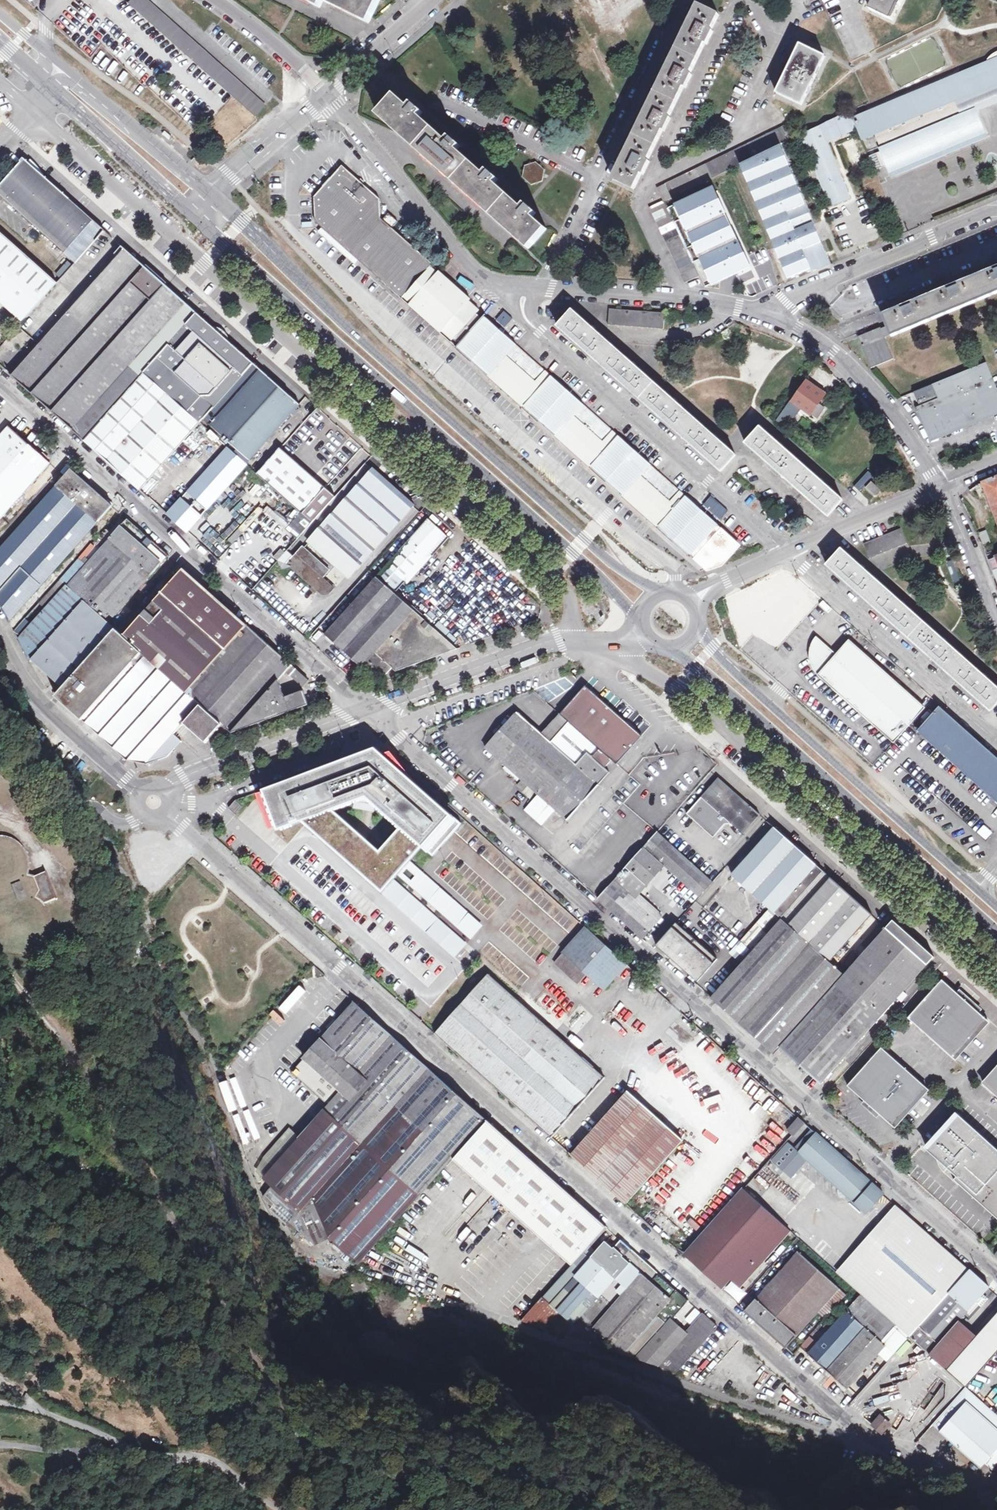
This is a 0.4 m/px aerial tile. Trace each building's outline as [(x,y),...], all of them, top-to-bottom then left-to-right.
[(129,4),(255,117),(265,106),(151,0),(132,0),(129,4)] [(369,19),(378,0),(330,0),(369,19)] [(871,11),(892,20),(899,5),(902,6),(905,0),(876,0),(871,11)] [(642,174),(644,175),(650,163),(647,162),(663,131),(665,132),(671,119),(669,118),(684,88),(686,89),(692,76),(690,75),(705,44),(707,45),(713,32),(711,31),(718,16),(698,6),(614,179),(634,189),(642,174)] [(142,31),(166,51),(172,43),(149,23),(142,31)] [(776,93),(802,106),(825,56),(800,44),(786,73),(776,93)] [(91,61),(101,68),(110,57),(99,49),(91,61)] [(987,62),(958,74),(854,118),(859,130),(863,140),(877,134),(884,152),(876,156),(882,170),(890,167),(893,173),(983,135),(974,112),(961,118),(954,102),(996,84),(996,52),(996,53),(994,54),(991,56),(989,58),(987,62)] [(533,214),(536,211),(526,202),(522,205),(496,180),(499,177),(489,168),(485,171),(458,147),(461,143),(450,133),(447,136),(421,112),(424,109),(413,100),(410,103),(398,92),(382,110),(395,122),(530,245),(546,227),(533,214)] [(851,110),(802,134),(828,200),(849,192),(828,142),(859,130),(854,118),(851,110)] [(658,188),(664,200),(671,197),(741,163),(782,143),(796,137),(789,124),(664,183),(665,184),(658,188)] [(167,129),(164,132),(172,138),(173,137),(175,135),(167,129)] [(814,223),(782,143),(741,163),(787,279),(810,270),(811,273),(831,264),(821,241),(815,244),(808,226),(814,223)] [(77,261),(106,229),(25,158),(0,187),(0,193),(77,261)] [(522,177),(532,186),(542,182),(545,170),(536,162),(524,166),(522,177)] [(353,178),(339,165),(311,196),(313,221),(399,299),(401,296),(428,266),(429,265),(388,228),(394,221),(384,213),(378,219),(377,218),(376,198),(353,178)] [(737,272),(743,285),(757,278),(713,187),(669,208),(706,286),(737,272)] [(849,192),(828,200),(831,207),(851,199),(849,192)] [(699,275),(664,200),(649,206),(685,281),(699,275)] [(24,321),(58,283),(0,230),(0,299),(24,321)] [(203,418),(237,449),(234,453),(247,464),(300,403),(253,362),(197,313),(123,246),(9,372),(85,439),(140,489),(203,418)] [(892,336),(996,293),(996,264),(994,266),(995,270),(958,285),(957,281),(952,283),(947,285),(949,289),(912,304),(910,300),(905,302),(900,304),(902,308),(883,316),(892,336)] [(470,300),(439,272),(437,274),(428,266),(401,296),(410,304),(408,306),(440,335),(442,333),(452,342),(453,340),(459,346),(482,321),(476,314),(479,311),(469,302),(470,300)] [(241,272),(238,275),(246,282),(249,279),(241,272)] [(551,314),(564,316),(566,308),(553,305),(551,314)] [(611,309),(609,325),(663,330),(665,314),(611,309)] [(558,326),(722,471),(736,455),(573,310),(558,326)] [(502,311),(495,320),(504,328),(512,318),(502,311)] [(523,404),(546,379),(540,374),(540,373),(544,369),(486,316),(482,321),(459,346),(488,373),(486,375),(521,406),(523,404)] [(892,336),(887,326),(882,328),(882,327),(868,333),(860,337),(872,367),(894,358),(886,339),(892,336)] [(262,344),(275,355),(282,346),(269,336),(262,344)] [(914,408),(929,443),(996,415),(996,398),(989,379),(983,365),(932,386),(937,398),(914,408)] [(546,379),(550,374),(544,369),(540,373),(540,374),(546,379)] [(583,404),(550,374),(523,404),(555,433),(583,404)] [(778,420),(786,426),(801,407),(811,415),(824,397),(806,384),(793,402),(792,401),(778,420)] [(937,398),(932,386),(912,394),(914,408),(937,398)] [(611,429),(583,404),(555,433),(553,435),(588,466),(590,464),(613,438),(607,433),(611,429)] [(9,426),(0,436),(0,519),(50,463),(9,426)] [(746,442),(829,516),(842,501),(759,427),(746,442)] [(613,438),(617,434),(611,429),(607,433),(613,438)] [(649,464),(617,434),(613,438),(590,464),(599,472),(614,486),(622,493),(649,464)] [(336,496),(282,447),(258,474),(313,522),(336,496)] [(209,518),(204,514),(235,478),(215,461),(175,507),(200,528),(209,518)] [(657,525),(680,499),(674,493),(678,490),(649,464),(622,493),(620,496),(655,527),(657,525)] [(72,469),(0,549),(0,605),(9,622),(113,506),(72,469)] [(373,469),(321,527),(362,564),(414,506),(373,469)] [(609,492),(614,486),(599,472),(593,478),(609,492)] [(996,515),(996,478),(985,483),(996,515)] [(881,491),(872,483),(867,489),(876,497),(881,491)] [(680,499),(684,495),(678,490),(674,493),(680,499)] [(712,520),(684,495),(680,499),(657,525),(685,549),(712,520)] [(711,495),(702,504),(718,521),(727,512),(711,495)] [(296,537),(311,524),(303,515),(288,528),(296,537)] [(410,572),(414,575),(446,540),(443,537),(445,535),(429,520),(380,575),(396,588),(410,572)] [(737,543),(712,520),(685,549),(699,563),(720,555),(723,558),(737,543)] [(148,763),(158,761),(167,757),(182,741),(174,733),(183,723),(206,742),(214,734),(219,738),(227,728),(231,733),(309,703),(303,689),(285,695),(279,680),(283,675),(296,686),(299,682),(303,686),(309,680),(184,569),(125,636),(116,629),(133,610),(125,604),(165,564),(122,525),(33,625),(25,618),(14,631),(21,637),(18,641),(30,661),(32,658),(64,687),(57,695),(58,696),(127,759),(148,763)] [(362,564),(321,527),(308,541),(350,578),(362,564)] [(901,529),(864,543),(870,558),(907,543),(901,529)] [(980,534),(984,543),(990,540),(986,531),(980,534)] [(292,552),(277,547),(274,558),(288,563),(292,552)] [(323,578),(330,570),(303,547),(289,563),(317,589),(320,591),(323,594),(330,593),(335,589),(323,578)] [(828,565),(991,710),(996,703),(996,688),(842,550),(828,565)] [(957,569),(952,559),(945,562),(950,572),(957,569)] [(363,667),(364,666),(377,678),(382,673),(386,675),(457,649),(398,595),(378,577),(326,633),(363,667)] [(820,668),(815,674),(892,743),(908,726),(923,708),(846,639),(834,653),(814,635),(810,641),(809,642),(808,644),(807,648),(807,649),(806,651),(807,653),(807,656),(820,668)] [(820,668),(807,656),(807,658),(808,662),(810,665),(812,670),(815,674),(820,668)] [(609,773),(605,769),(612,761),(616,765),(642,737),(585,687),(560,716),(598,749),(592,757),(586,752),(576,765),(516,712),(484,748),(567,820),(609,773)] [(917,729),(996,801),(996,758),(938,705),(917,729)] [(378,744),(255,786),(270,829),(302,818),(330,842),(337,834),(333,831),(339,829),(336,821),(340,815),(338,808),(343,806),(352,796),(366,791),(379,803),(380,807),(433,852),(460,821),(458,815),(406,770),(402,760),(389,748),(384,750),(378,744)] [(726,825),(734,824),(743,833),(759,814),(719,778),(687,814),(714,838),(726,825)] [(772,930),(754,949),(737,968),(732,963),(722,974),(727,979),(712,996),(719,1003),(767,1046),(767,1048),(774,1054),(781,1047),(796,1061),(821,1083),(935,959),(893,921),(845,976),(830,963),(873,916),(775,828),(754,851),(733,874),(770,908),(781,919),(772,930)] [(646,846),(652,851),(664,839),(657,833),(646,846)] [(14,891),(16,894),(14,895),(10,896),(7,898),(3,901),(1,904),(0,905),(0,940),(0,941),(2,942),(5,945),(6,946),(10,948),(14,950),(16,950),(19,951),(21,951),(23,951),(27,951),(31,950),(35,948),(39,946),(40,945),(42,944),(45,941),(46,939),(47,938),(48,936),(50,932),(50,930),(51,927),(51,925),(51,923),(51,919),(51,916),(50,913),(48,909),(47,907),(46,906),(44,903),(57,898),(47,871),(35,876),(28,874),(29,870),(29,868),(29,863),(29,861),(28,857),(27,853),(25,850),(22,846),(21,845),(18,842),(16,841),(13,839),(9,837),(5,836),(1,836),(0,836),(0,895),(2,895),(4,895),(6,894),(10,893),(12,892),(14,891)] [(705,876),(664,839),(652,851),(693,888),(705,876)] [(642,937),(661,916),(637,894),(662,866),(643,849),(599,899),(642,937)] [(669,879),(664,875),(657,882),(663,887),(683,906),(690,898),(669,879)] [(705,876),(693,888),(701,895),(712,882),(705,876)] [(690,898),(683,906),(685,907),(692,900),(690,898)] [(742,938),(754,949),(772,930),(759,919),(742,938)] [(717,959),(677,923),(657,946),(698,981),(717,959)] [(604,989),(627,963),(605,943),(586,926),(563,952),(604,989)] [(489,973),(436,1033),(553,1137),(606,1078),(489,973)] [(943,980),(908,1019),(952,1061),(989,1022),(943,980)] [(637,1358),(669,1323),(657,1313),(677,1289),(638,1254),(622,1239),(614,1247),(607,1241),(598,1251),(591,1245),(607,1227),(577,1200),(561,1185),(494,1127),(354,1002),(291,1072),(328,1105),(300,1136),(290,1128),(263,1158),(273,1167),(263,1178),(272,1186),(302,1212),(314,1198),(331,1237),(332,1239),(358,1262),(378,1240),(402,1261),(427,1233),(412,1219),(461,1163),(573,1263),(523,1319),(600,1345),(608,1338),(623,1351),(622,1353),(637,1358)] [(928,1090),(882,1048),(847,1086),(892,1127),(928,1090)] [(985,1084),(996,1095),(996,1070),(985,1084)] [(627,1204),(684,1140),(629,1090),(572,1154),(627,1204)] [(656,1098),(652,1105),(666,1111),(669,1105),(656,1098)] [(959,1114),(928,1149),(996,1211),(996,1154),(976,1136),(979,1132),(959,1114)] [(787,1129),(793,1135),(804,1123),(797,1117),(787,1129)] [(799,1152),(867,1211),(883,1193),(815,1133),(799,1151),(789,1142),(772,1160),(783,1170),(799,1152)] [(255,1171),(263,1178),(273,1167),(263,1158),(255,1171)] [(752,1180),(766,1192),(783,1171),(769,1159),(752,1180)] [(302,1212),(272,1186),(262,1197),(314,1244),(331,1237),(314,1198),(302,1212)] [(791,1229),(745,1187),(685,1253),(723,1287),(738,1269),(748,1278),(791,1229)] [(845,1259),(842,1262),(850,1269),(903,1210),(895,1203),(875,1226),(845,1259)] [(990,1288),(903,1210),(850,1269),(916,1328),(909,1336),(929,1354),(960,1321),(969,1311),(973,1313),(985,1299),(982,1297),(989,1289),(990,1288)] [(820,1253),(828,1244),(822,1238),(814,1248),(820,1253)] [(832,1247),(828,1244),(820,1253),(824,1256),(832,1247)] [(839,1288),(798,1251),(745,1310),(768,1330),(787,1347),(839,1288)] [(850,1269),(842,1262),(836,1270),(861,1293),(909,1336),(916,1328),(850,1269)] [(724,1289),(739,1302),(747,1293),(732,1280),(724,1289)] [(909,1336),(861,1293),(808,1352),(848,1388),(888,1343),(897,1350),(909,1336)] [(683,1335),(656,1364),(677,1371),(718,1326),(703,1313),(683,1335)] [(947,1370),(966,1387),(996,1353),(996,1316),(977,1336),(947,1370)] [(960,1321),(929,1354),(947,1370),(977,1336),(960,1321)] [(669,1323),(637,1358),(656,1364),(683,1335),(669,1323)] [(827,1389),(834,1380),(829,1376),(822,1384),(827,1389)] [(966,1387),(932,1425),(945,1436),(981,1467),(985,1463),(992,1469),(991,1470),(995,1471),(996,1471),(996,1415),(991,1409),(966,1387)] [(871,1424),(881,1432),(885,1428),(888,1424),(878,1416),(871,1424)]
